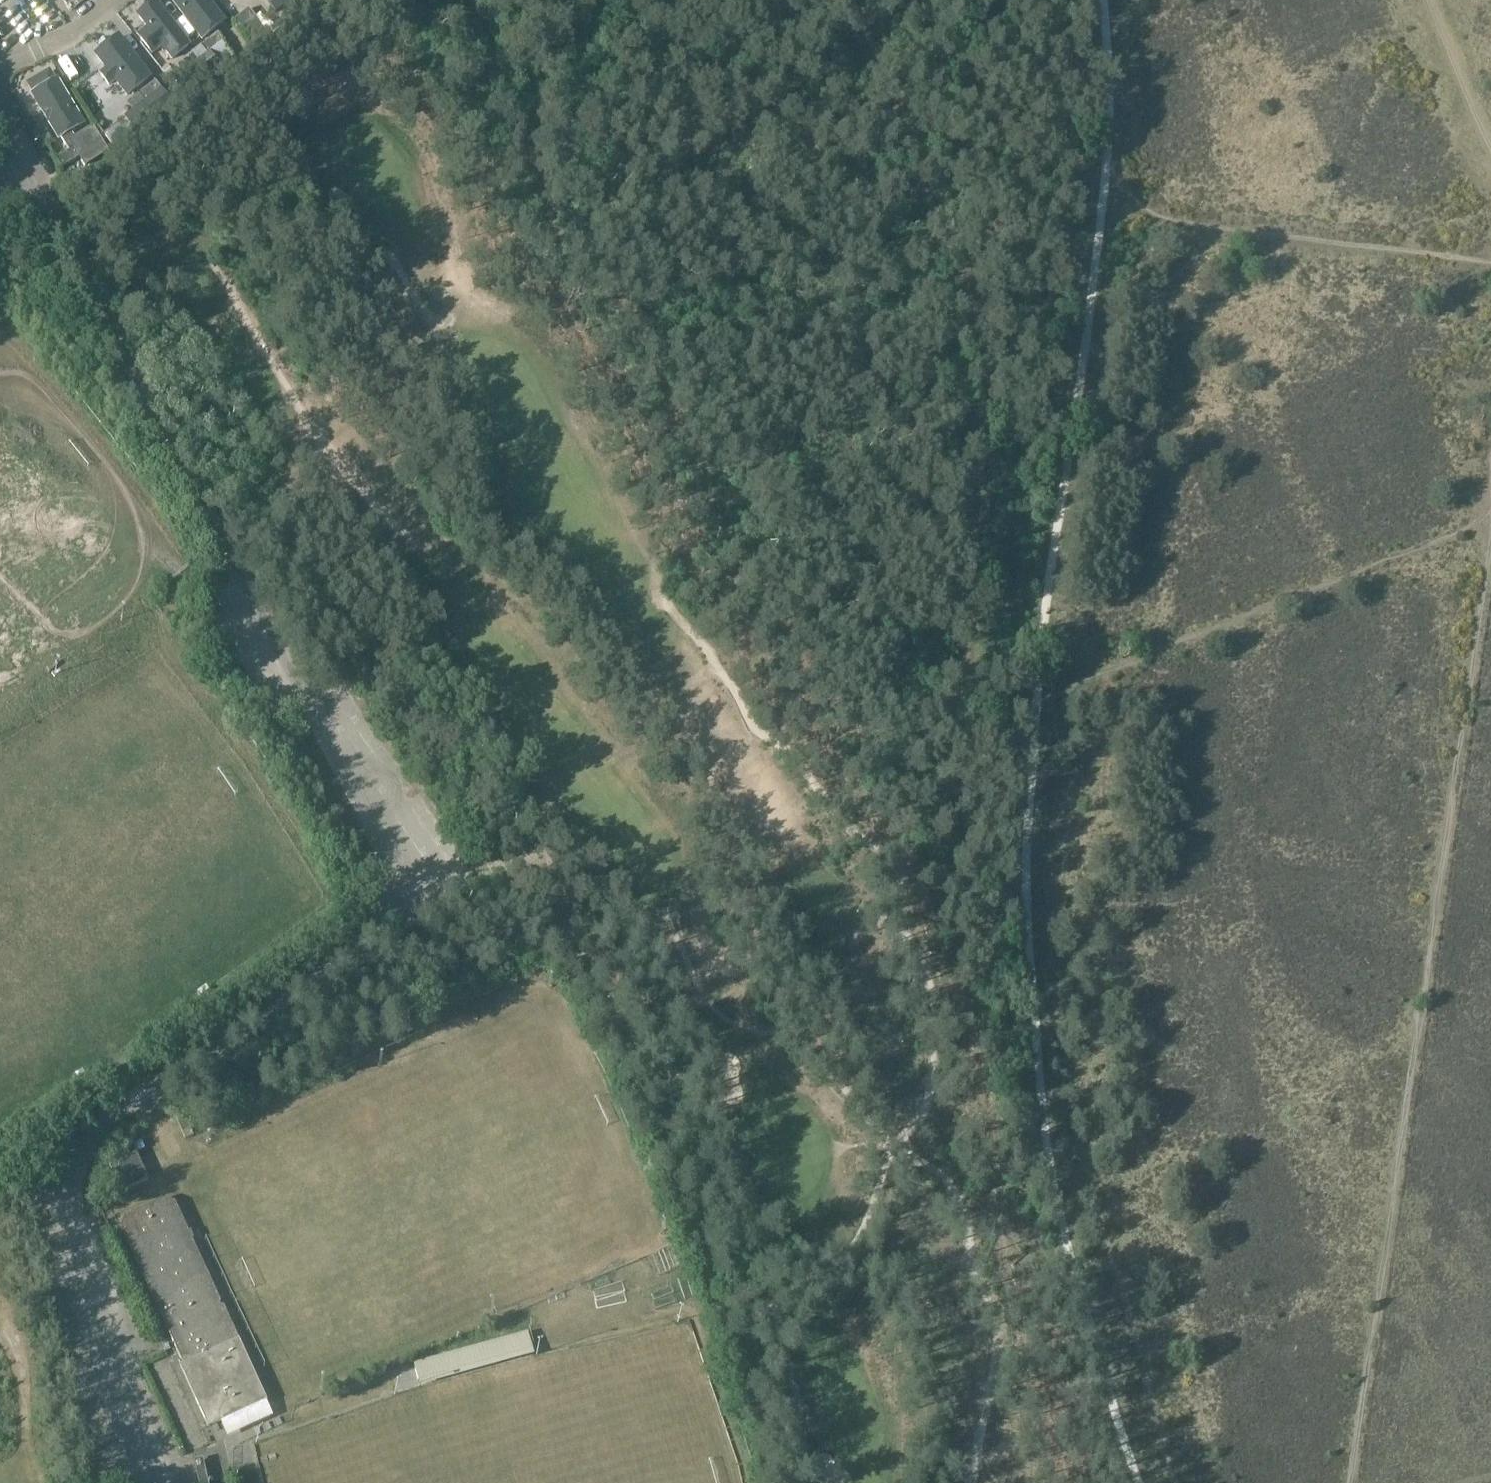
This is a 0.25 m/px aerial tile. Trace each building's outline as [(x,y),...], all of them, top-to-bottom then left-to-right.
[(23,30),(44,15),(33,0),(2,0),(23,30)] [(203,39),(224,22),(207,0),(172,0),(203,39)] [(153,53),(162,46),(173,59),(188,47),(156,3),(139,16),(151,32),(141,39),(153,53)] [(256,18),(257,17),(250,8),(233,22),(240,31),(256,18)] [(203,46),(193,54),(192,54),(175,67),(183,76),(224,44),(222,42),(224,40),(218,33),(203,46)] [(128,95),(150,78),(119,38),(97,55),(108,70),(102,75),(109,85),(116,80),(128,95)] [(58,81),(34,95),(59,139),(83,124),(58,81)] [(131,117),(147,105),(163,92),(162,91),(163,90),(157,82),(124,107),(131,117)] [(85,152),(95,146),(105,138),(96,124),(76,136),(85,152)] [(81,157),(75,147),(57,159),(63,168),(81,157)] [(109,1165),(122,1193),(149,1180),(137,1153),(109,1165)] [(121,1228),(133,1254),(182,1361),(180,1362),(182,1367),(181,1367),(209,1427),(266,1401),(233,1327),(214,1320),(221,1302),(176,1203),(166,1199),(125,1217),(121,1228)] [(414,1365),(420,1387),(534,1355),(528,1333),(414,1365)]
